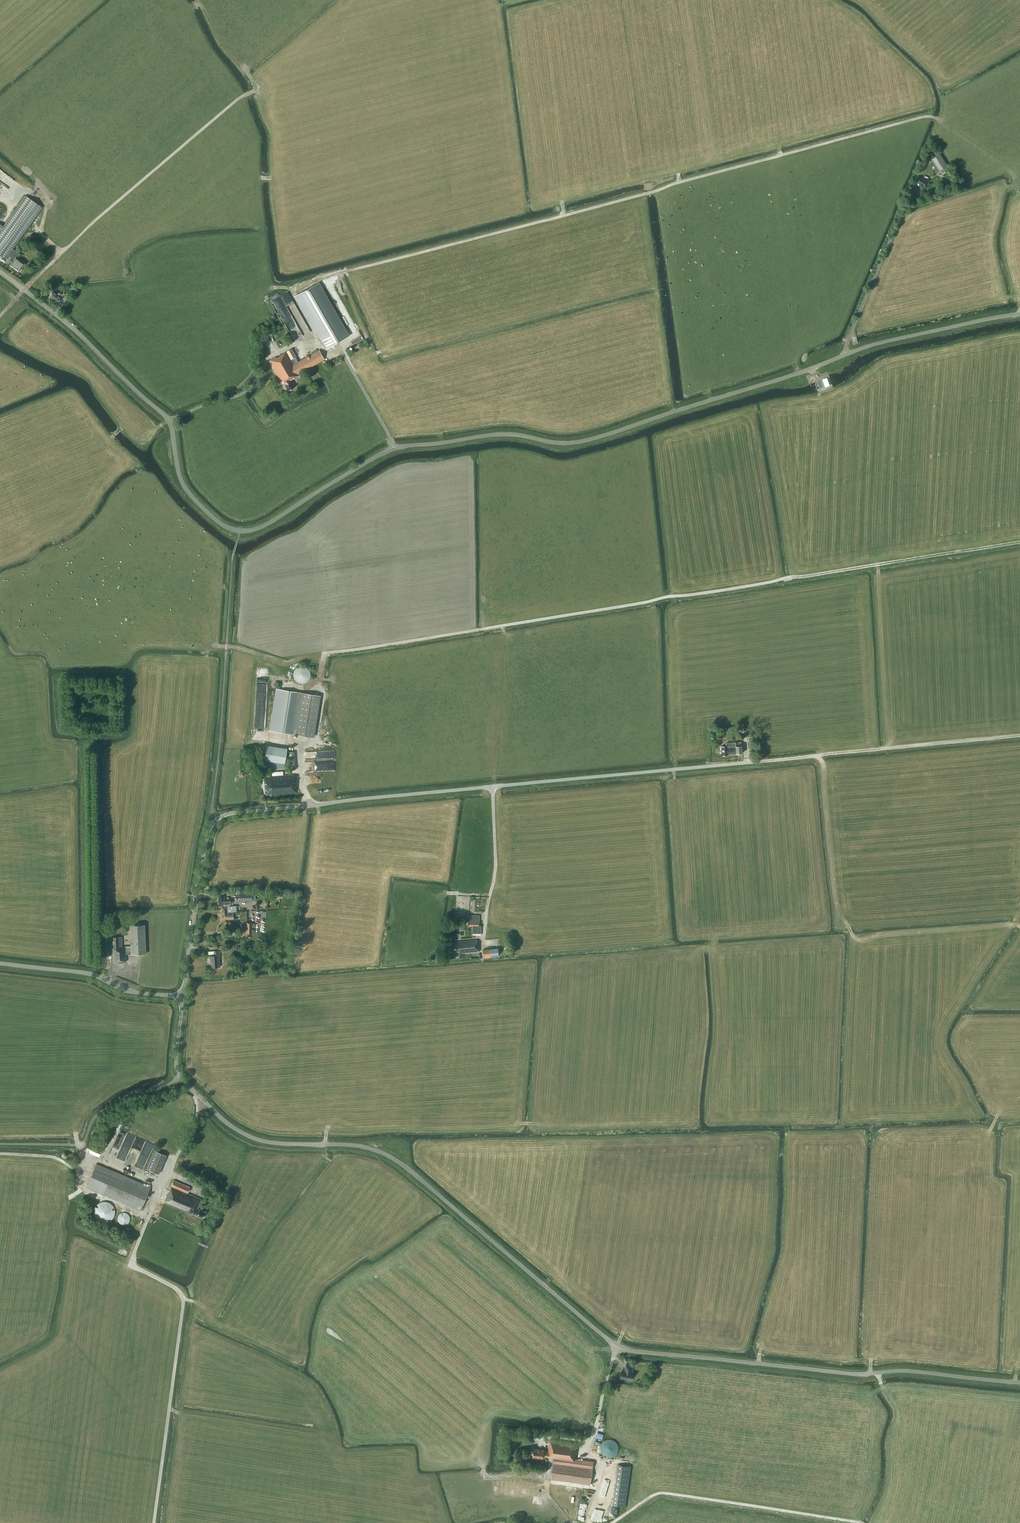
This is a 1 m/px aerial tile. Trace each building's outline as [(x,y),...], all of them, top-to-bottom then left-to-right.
[(948,166),(940,154),(931,159),(939,171),(941,170),(942,173),(947,170),(946,167),(948,166)] [(919,185),(926,188),(929,180),(923,177),(922,178),(920,178),(918,183),(919,184),(919,185)] [(0,223),(0,255),(6,259),(9,255),(14,259),(10,264),(19,271),(25,263),(18,258),(20,254),(13,249),(42,207),(25,195),(3,226),(0,223)] [(295,296),(326,349),(348,336),(318,283),(295,296)] [(50,295),(58,302),(61,298),(63,296),(65,294),(63,292),(62,294),(57,291),(53,292),(53,291),(50,295)] [(63,306),(69,295),(67,293),(60,304),(63,306)] [(297,374),(326,358),(321,349),(296,363),(293,358),(291,359),(289,359),(285,352),(281,354),(269,360),(280,380),(281,379),(288,390),(293,387),(290,380),(298,376),(297,374)] [(291,349),(287,351),(291,359),(293,358),(295,356),(291,349)] [(310,679),(311,675),(310,671),(308,668),(304,666),(301,666),(297,667),(294,670),(293,674),(294,677),(296,681),(299,683),(303,683),(307,682),(310,679)] [(269,730),(301,735),(312,737),(319,695),(276,688),(269,730)] [(746,729),(746,731),(744,731),(744,734),(742,734),(742,737),(750,736),(750,729),(746,729)] [(727,746),(726,746),(721,746),(722,754),(728,754),(736,753),(735,745),(741,744),(741,741),(731,742),(726,743),(727,746)] [(321,758),(336,757),(336,750),(308,751),(308,758),(311,758),(311,757),(316,757),(316,756),(321,755),(321,758)] [(296,793),(295,788),(294,775),(270,776),(270,772),(264,772),(264,777),(264,778),(264,785),(264,787),(265,794),(268,794),(268,795),(296,793)] [(251,893),(250,890),(246,890),(246,893),(239,893),(239,901),(252,900),(251,893)] [(218,905),(225,905),(230,904),(230,899),(224,899),(224,896),(218,896),(218,905)] [(227,913),(227,906),(221,906),(222,919),(233,918),(233,912),(227,913)] [(126,954),(146,953),(145,924),(144,924),(144,922),(141,922),(141,924),(130,925),(131,946),(122,946),(122,937),(113,937),(113,945),(112,945),(112,962),(119,962),(119,963),(124,962),(124,961),(126,961),(126,954)] [(255,923),(246,923),(246,933),(255,933),(255,930),(252,930),(252,926),(255,927),(255,923)] [(461,953),(479,951),(479,943),(478,943),(477,939),(459,941),(459,942),(456,942),(452,942),(452,943),(451,943),(451,952),(461,951),(461,953)] [(498,954),(498,948),(483,949),(484,957),(498,956),(498,954)] [(219,955),(221,955),(220,950),(214,951),(214,955),(210,956),(211,967),(220,967),(219,955)] [(189,1104),(190,1102),(182,1098),(179,1103),(182,1104),(180,1107),(186,1110),(189,1104)] [(155,1150),(147,1169),(158,1174),(166,1155),(155,1150)] [(140,1210),(150,1187),(96,1164),(86,1187),(140,1210)] [(202,1189),(204,1184),(188,1176),(185,1181),(202,1189)] [(190,1213),(197,1216),(202,1218),(205,1212),(197,1209),(201,1199),(187,1193),(190,1187),(173,1180),(164,1201),(163,1202),(164,1202),(164,1203),(190,1214),(190,1213)] [(109,1221),(110,1221),(111,1220),(112,1219),(113,1218),(114,1217),(114,1216),(114,1215),(115,1214),(115,1213),(115,1212),(115,1211),(115,1210),(115,1209),(114,1208),(114,1207),(113,1206),(113,1205),(112,1205),(112,1204),(111,1204),(111,1203),(110,1203),(109,1203),(109,1202),(108,1202),(107,1202),(105,1201),(104,1201),(103,1201),(101,1202),(100,1202),(99,1203),(98,1203),(98,1204),(97,1204),(96,1205),(96,1206),(95,1207),(95,1208),(94,1209),(94,1210),(94,1211),(94,1212),(94,1213),(94,1214),(94,1215),(95,1215),(95,1216),(95,1217),(96,1218),(96,1219),(97,1219),(98,1220),(99,1221),(100,1221),(101,1222),(102,1222),(103,1222),(104,1222),(105,1222),(106,1222),(108,1222),(109,1221)] [(129,1218),(129,1217),(129,1215),(128,1214),(128,1213),(127,1212),(125,1211),(123,1211),(122,1212),(121,1212),(120,1213),(119,1214),(119,1215),(118,1217),(119,1219),(120,1220),(121,1221),(122,1222),(124,1222),(125,1222),(127,1221),(128,1220),(129,1219),(129,1218)] [(633,1372),(632,1372),(633,1365),(626,1364),(625,1369),(625,1370),(622,1370),(620,1377),(631,1379),(633,1372)] [(575,1458),(577,1443),(550,1439),(548,1451),(544,1451),(544,1450),(534,1448),(533,1456),(543,1458),(543,1456),(553,1457),(553,1458),(554,1458),(551,1479),(591,1484),(594,1461),(575,1458)] [(603,1456),(607,1458),(612,1458),(615,1456),(618,1453),(619,1449),(618,1445),(615,1441),(612,1439),(607,1439),(603,1441),(601,1445),(600,1449),(601,1453),(603,1456)] [(625,1460),(620,1501),(632,1502),(637,1462),(625,1460)]
